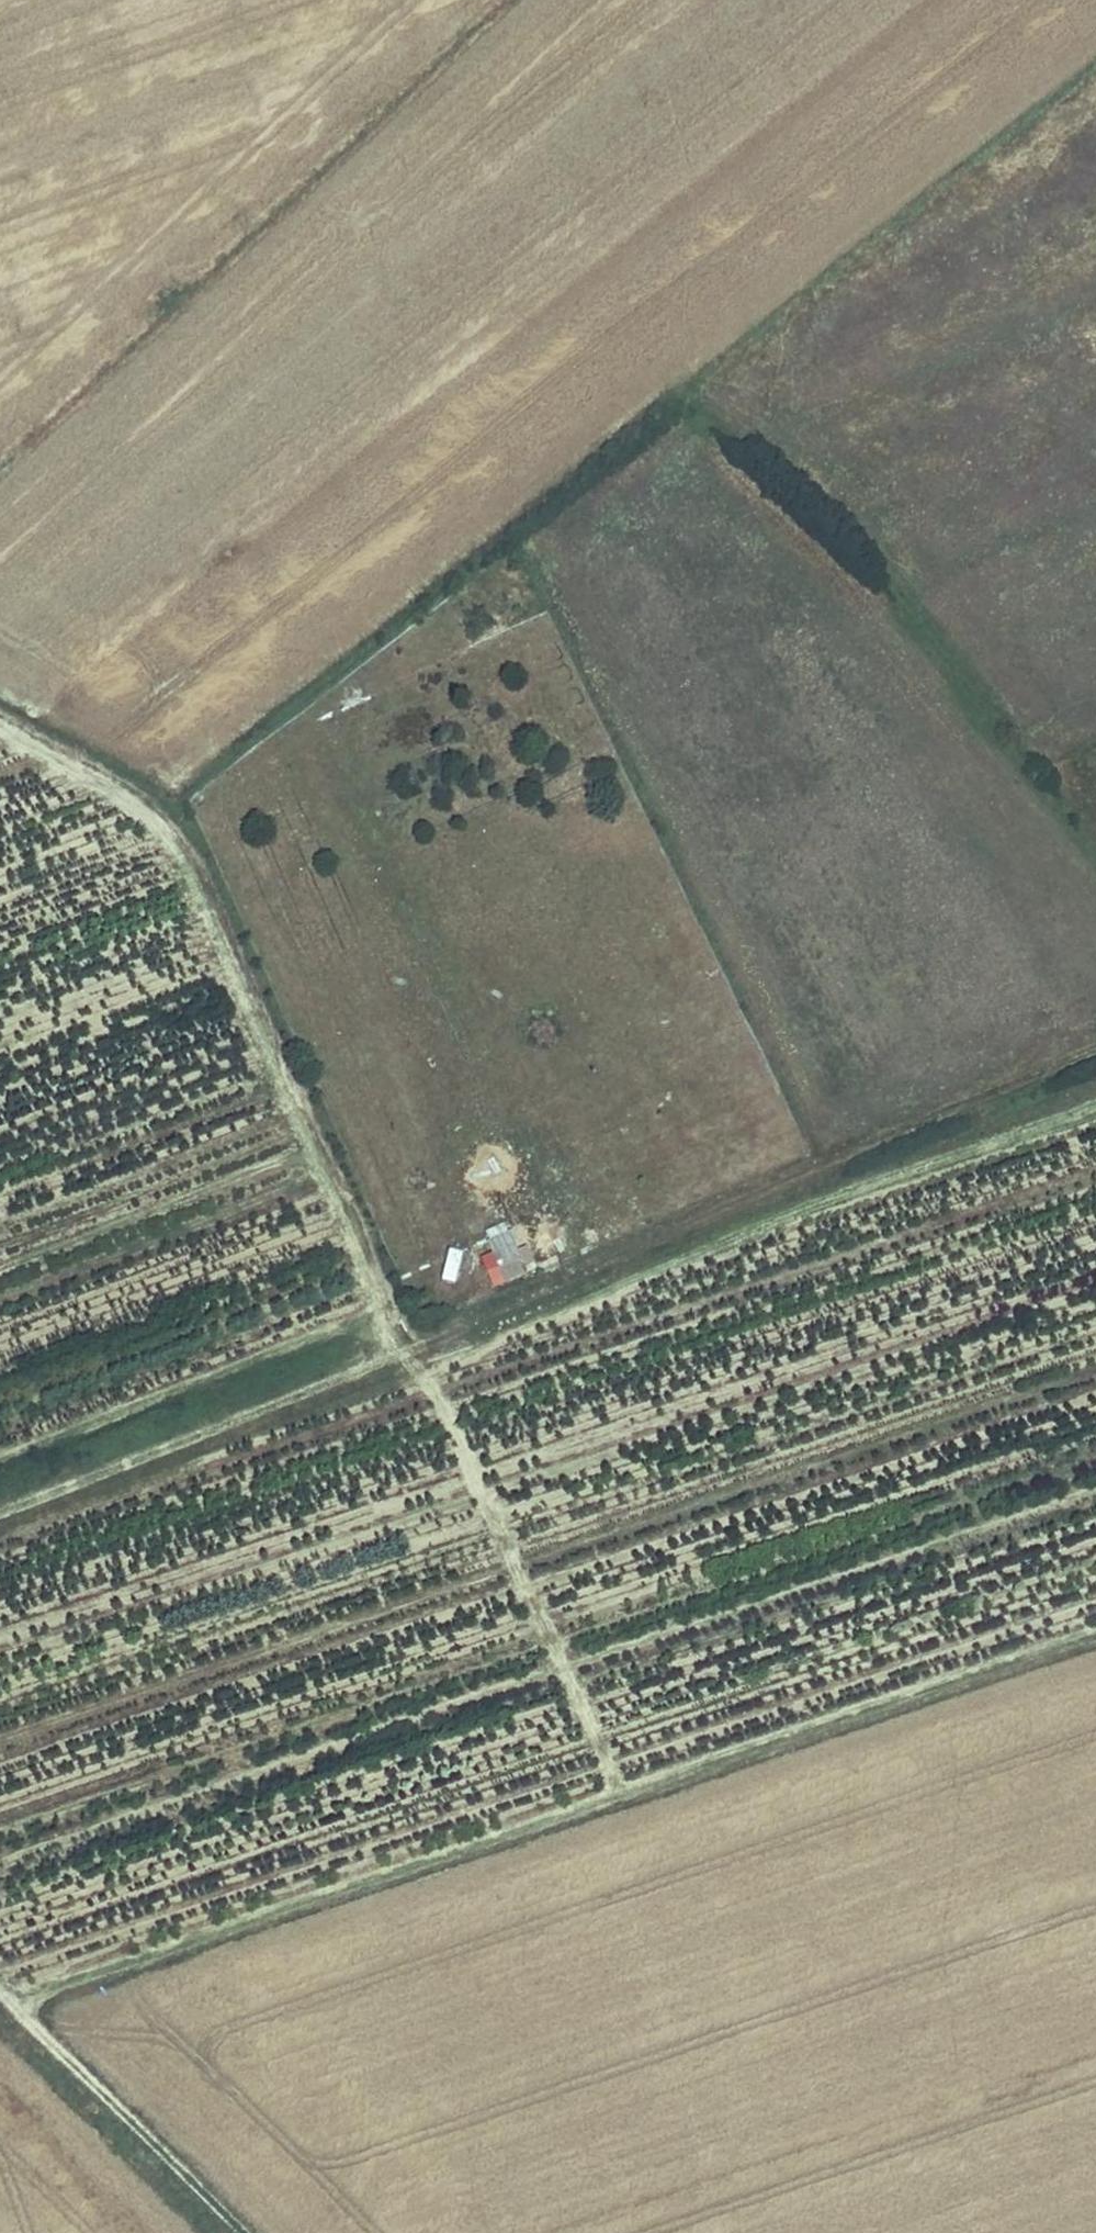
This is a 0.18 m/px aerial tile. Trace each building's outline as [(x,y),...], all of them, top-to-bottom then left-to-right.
[(498,1280),(535,1274),(530,1245),(517,1247),(515,1231),(491,1235),(498,1280)] [(442,1281),(458,1283),(463,1251),(447,1249),(442,1281)]
